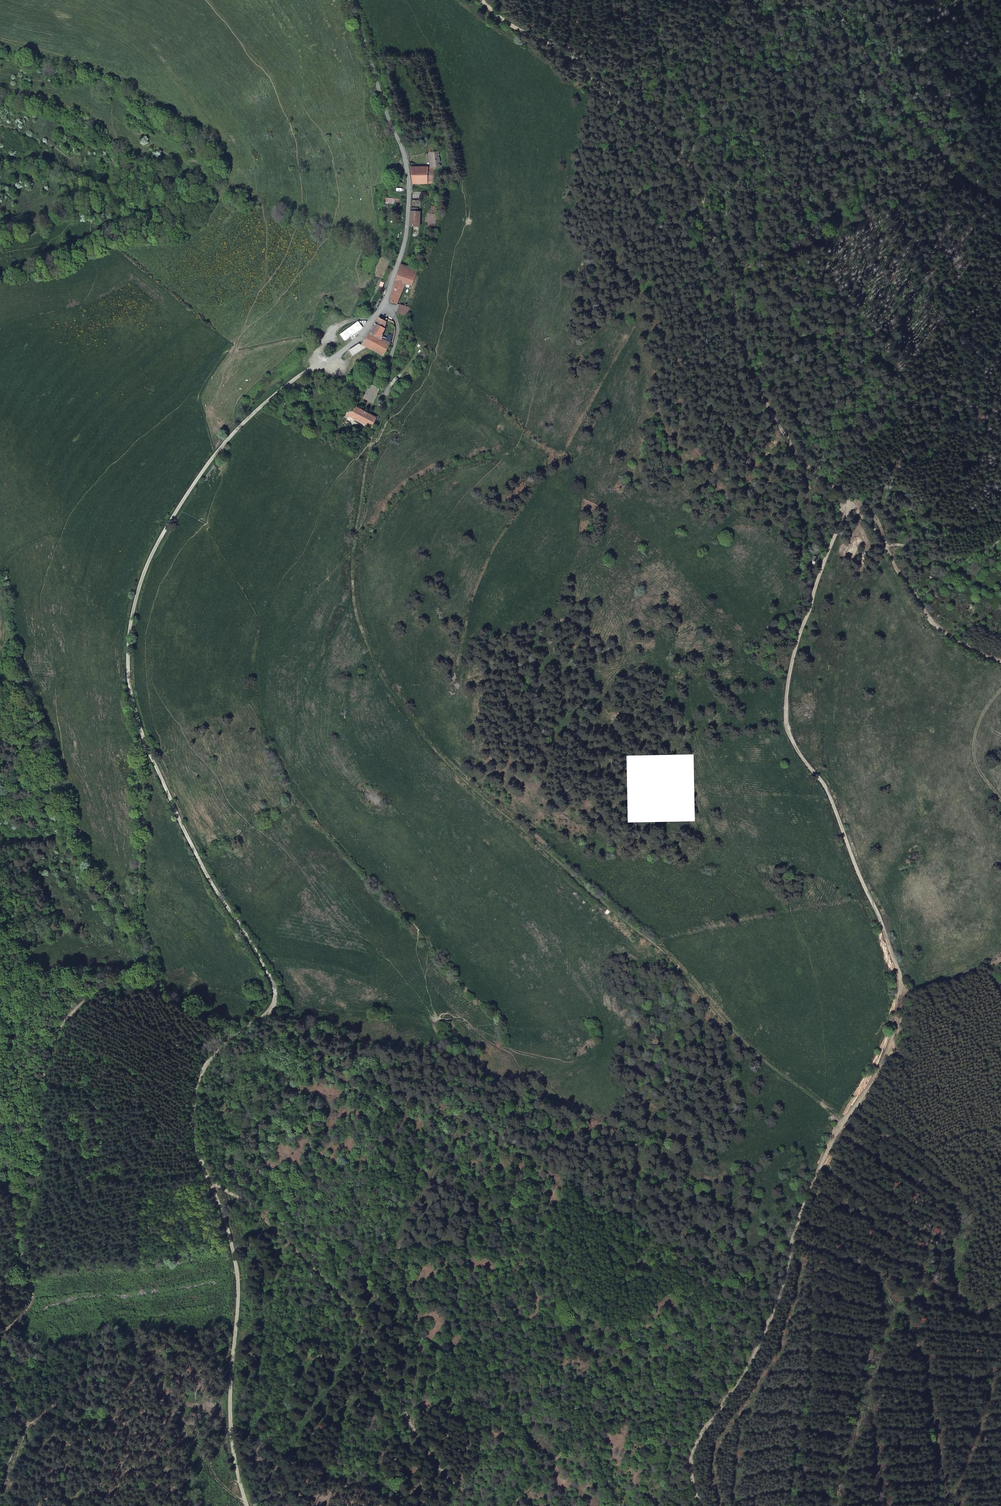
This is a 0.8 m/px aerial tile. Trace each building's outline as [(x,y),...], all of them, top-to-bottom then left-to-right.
[(434,170),(441,169),(439,152),(435,152),(429,153),(430,167),(410,168),(412,185),(435,184),(434,170)] [(411,200),(411,212),(420,213),(421,201),(411,200)] [(411,212),(410,227),(420,228),(420,213),(411,212)] [(435,229),(437,214),(429,214),(427,228),(435,229)] [(400,264),(389,302),(397,305),(406,285),(412,287),(418,269),(400,264)] [(409,308),(399,304),(396,313),(407,317),(409,308)] [(386,340),(382,338),(385,330),(386,323),(378,318),(363,346),(383,357),(390,343),(393,335),(388,334),(386,340)] [(344,342),(363,328),(358,322),(340,335),(344,342)] [(353,355),(362,348),(359,345),(350,351),(353,355)] [(373,403),(378,395),(376,394),(379,389),(371,384),(363,398),(373,403)] [(377,417),(353,404),(347,415),(371,428),(377,417)]
